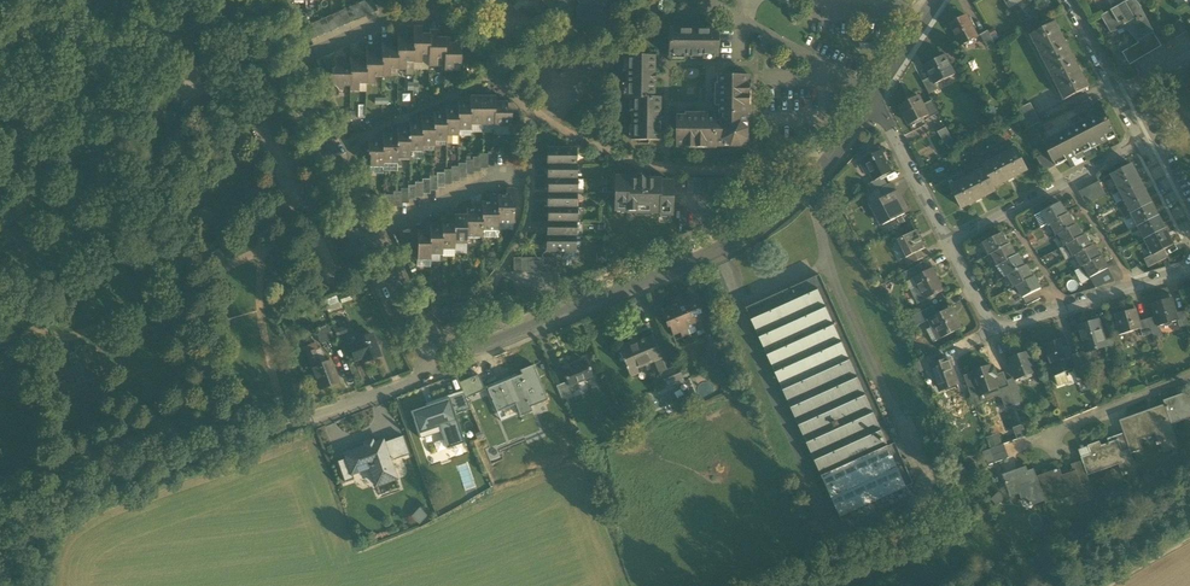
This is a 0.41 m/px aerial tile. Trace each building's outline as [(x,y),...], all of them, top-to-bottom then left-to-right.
[(365,1),(371,14),(377,11),(373,0),(367,0),(365,1)] [(603,24),(603,13),(606,11),(606,0),(545,0),(543,2),(552,12),(560,12),(567,5),(571,5),(576,0),(580,4),(577,9),(577,20),(584,20),(584,29),(598,29),(603,24)] [(1005,3),(1010,9),(1025,0),(1009,0),(1005,3)] [(1134,0),(1130,0),(1119,6),(1103,16),(1112,32),(1127,22),(1139,42),(1141,40),(1154,33),(1145,17),(1144,17),(1134,0)] [(364,17),(371,14),(365,1),(358,4),(364,17)] [(357,20),(364,17),(358,4),(352,7),(357,20)] [(558,18),(571,5),(567,5),(560,12),(552,12),(558,18)] [(351,23),(357,20),(352,7),(345,10),(351,23)] [(344,26),(351,23),(345,10),(338,13),(344,26)] [(606,30),(606,11),(603,13),(603,24),(598,29),(606,30)] [(338,29),(344,26),(338,13),(332,15),(338,29)] [(331,31),(338,29),(332,15),(325,18),(331,31)] [(951,24),(962,45),(978,37),(967,16),(951,24)] [(324,34),(331,31),(325,18),(318,21),(324,34)] [(1170,27),(1177,38),(1189,31),(1182,20),(1170,27)] [(318,37),(324,34),(318,21),(312,24),(318,37)] [(1031,35),(1064,100),(1088,88),(1054,22),(1031,35)] [(311,40),(318,37),(312,24),(305,27),(311,40)] [(422,56),(429,57),(429,35),(422,35),(422,27),(413,27),(413,42),(413,64),(422,64),(422,56)] [(715,57),(717,57),(717,30),(669,29),(668,57),(670,57),(670,55),(683,55),(683,57),(702,57),(702,56),(715,56),(715,57)] [(438,60),(445,60),(445,39),(438,39),(438,31),(429,31),(429,35),(429,57),(429,67),(438,67),(438,60)] [(981,35),(988,47),(995,44),(994,42),(988,31),(981,35)] [(1141,40),(1142,42),(1123,53),(1130,66),(1162,47),(1154,33),(1141,40)] [(406,63),(413,64),(413,42),(407,42),(407,34),(398,34),(397,49),(398,71),(406,71),(406,63)] [(451,39),(445,39),(445,60),(444,71),(453,72),(453,64),(461,64),(461,50),(456,44),(451,44),(451,39)] [(390,71),(398,71),(397,49),(391,49),(391,41),(382,41),(382,56),(382,78),(390,78),(390,71)] [(175,52),(182,65),(195,58),(189,45),(175,52)] [(375,78),(382,78),(382,56),(375,56),(375,49),(366,48),(366,64),(366,85),(375,85),(375,78)] [(932,77),(935,84),(936,84),(944,80),(944,81),(955,75),(945,55),(925,65),(932,77)] [(359,85),(366,85),(366,64),(359,63),(359,56),(350,56),(350,66),(350,87),(350,92),(359,92),(359,85)] [(413,64),(413,70),(429,71),(429,67),(429,57),(422,56),(422,64),(413,64)] [(626,99),(633,99),(653,98),(654,82),(654,74),(654,57),(626,57),(626,58),(627,58),(627,71),(626,71),(626,85),(627,85),(627,97),(626,97),(626,99)] [(343,87),(350,87),(350,66),(343,66),(344,58),(335,58),(334,70),(331,70),(331,84),(339,92),(343,92),(343,87)] [(722,115),(725,115),(746,115),(746,107),(751,107),(751,85),(746,85),(747,77),(720,76),(720,85),(717,85),(717,93),(719,93),(719,98),(717,98),(717,106),(722,106),(722,115)] [(923,82),(930,95),(939,90),(936,84),(935,84),(932,77),(923,82)] [(471,126),(482,126),(483,92),(479,92),(479,97),(470,97),(470,126),(471,126)] [(482,126),(494,126),(495,97),(486,97),(486,92),(483,92),(482,126)] [(900,106),(910,125),(929,116),(923,105),(919,96),(900,106)] [(471,131),(471,126),(470,126),(470,97),(467,97),(467,102),(458,102),(458,131),(471,131)] [(498,97),(495,97),(494,126),(494,128),(511,128),(511,113),(511,111),(507,111),(507,104),(507,103),(498,102),(498,97)] [(659,98),(653,98),(633,99),(633,112),(631,112),(631,126),(632,126),(632,139),(631,139),(631,140),(659,141),(659,124),(659,115),(659,98)] [(929,116),(930,118),(940,113),(932,100),(923,105),(929,116)] [(446,137),(458,137),(458,131),(458,102),(454,102),(454,108),(446,108),(446,137)] [(1018,110),(1027,129),(1040,122),(1031,103),(1018,110)] [(511,113),(516,113),(516,109),(511,104),(507,104),(507,111),(511,111),(511,113)] [(434,142),(446,142),(446,137),(446,108),(442,107),(442,113),(434,113),(434,142)] [(1049,153),(1056,166),(1071,158),(1080,154),(1116,135),(1102,108),(1090,115),(1091,117),(1081,122),(1083,125),(1045,145),(1049,153)] [(434,147),(434,142),(434,113),(430,113),(430,118),(422,118),(422,147),(434,147)] [(708,144),(716,144),(717,123),(717,119),(709,119),(709,115),(700,115),(700,116),(696,116),(696,115),(687,114),(687,117),(678,117),(678,143),(687,143),(687,148),(708,148),(708,144)] [(748,115),(746,115),(725,115),(725,119),(721,123),(717,123),(716,144),(716,146),(725,146),(725,147),(732,147),(732,148),(742,148),(749,141),(749,131),(749,124),(748,124),(748,115)] [(422,153),(422,147),(422,118),(418,118),(418,124),(410,124),(410,153),(422,153)] [(410,159),(410,153),(410,124),(406,123),(406,129),(397,129),(397,160),(398,160),(410,160),(410,159)] [(937,132),(948,150),(956,145),(947,127),(937,132)] [(383,165),(383,164),(398,165),(398,160),(397,160),(397,129),(394,129),(394,135),(383,135),(383,165)] [(370,156),(370,168),(383,168),(383,164),(383,165),(383,135),(379,135),(379,141),(368,141),(368,156),(370,156)] [(458,145),(458,137),(446,137),(446,142),(446,145),(458,145)] [(983,166),(985,170),(994,188),(1028,170),(1017,149),(983,166)] [(548,165),(575,165),(575,158),(572,157),(572,150),(548,150),(548,156),(545,159),(548,162),(548,165)] [(881,152),(865,160),(871,173),(876,181),(883,177),(892,172),(881,152)] [(1037,159),(1043,172),(1056,166),(1049,153),(1037,159)] [(480,154),(480,158),(480,169),(481,169),(488,169),(488,154),(480,154)] [(1080,154),(1071,158),(1076,167),(1084,163),(1080,154)] [(859,163),(866,176),(871,173),(865,160),(859,163)] [(1112,174),(1119,188),(1138,178),(1131,164),(1112,174)] [(575,165),(548,165),(548,168),(545,170),(548,174),(548,179),(549,179),(573,179),(573,172),(575,172),(575,165)] [(996,191),(994,188),(985,170),(951,187),(962,208),(996,191)] [(659,215),(671,215),(672,182),(660,182),(660,180),(643,180),(640,177),(638,180),(628,180),(628,178),(615,178),(614,210),(626,211),(626,212),(634,212),(637,209),(648,210),(651,213),(659,213),(659,215)] [(873,193),(880,189),(888,185),(883,177),(876,181),(868,184),(873,193)] [(1145,190),(1138,178),(1119,188),(1126,200),(1145,190)] [(573,179),(549,179),(549,185),(545,188),(549,191),(549,193),(575,194),(576,194),(576,186),(573,186),(573,179)] [(694,193),(722,193),(723,179),(694,179),(694,193)] [(1085,202),(1086,204),(1106,194),(1100,182),(1080,192),(1085,202)] [(893,183),(888,185),(880,189),(884,195),(896,189),(893,183)] [(506,204),(514,204),(514,189),(506,189),(506,196),(506,204)] [(868,195),(871,202),(884,195),(880,189),(873,193),(868,195)] [(1152,203),(1145,190),(1126,200),(1128,204),(1132,213),(1152,203)] [(873,205),(883,225),(909,212),(899,191),(873,205)] [(575,201),(575,194),(549,193),(548,193),(548,196),(545,199),(548,203),(548,208),(573,208),(573,201),(575,201)] [(394,210),(394,207),(394,206),(394,196),(386,196),(386,210),(394,210)] [(498,196),(498,211),(498,224),(514,224),(514,204),(506,204),(506,196),(498,196)] [(1031,209),(1035,216),(1055,206),(1051,198),(1031,209)] [(482,231),(498,231),(498,224),(498,211),(490,211),(490,203),(482,203),(482,218),(482,231)] [(1049,225),(1051,224),(1067,216),(1060,203),(1055,206),(1035,216),(1041,228),(1049,225)] [(1158,216),(1152,203),(1132,213),(1139,226),(1158,216)] [(1132,213),(1128,204),(1119,209),(1123,218),(1132,213)] [(573,208),(548,208),(548,213),(545,216),(548,220),(548,222),(575,222),(576,222),(576,215),(573,215),(573,208)] [(463,216),(454,216),(454,245),(455,244),(467,245),(467,238),(466,238),(467,210),(463,210),(463,216)] [(467,210),(466,238),(467,238),(482,238),(482,231),(482,218),(474,218),(474,210),(467,210)] [(1069,214),(1067,216),(1051,224),(1057,236),(1059,234),(1075,226),(1069,214)] [(451,221),(442,221),(442,250),(443,250),(455,250),(455,244),(454,245),(454,216),(451,216),(451,221)] [(1165,229),(1158,216),(1139,226),(1146,239),(1165,229)] [(439,226),(430,226),(430,255),(442,255),(443,250),(442,250),(442,221),(439,221),(439,226)] [(575,230),(575,222),(548,222),(548,225),(545,228),(548,231),(548,237),(572,237),(573,230),(575,230)] [(1077,225),(1075,226),(1059,234),(1066,246),(1068,245),(1083,237),(1077,225)] [(430,261),(430,255),(430,226),(427,226),(426,232),(418,232),(417,244),(417,261),(430,261)] [(1173,245),(1165,229),(1146,239),(1154,254),(1154,255),(1164,250),(1173,245)] [(410,244),(417,244),(418,232),(418,230),(410,230),(410,244)] [(909,255),(909,257),(919,251),(925,248),(916,231),(899,240),(904,250),(906,249),(909,255)] [(990,255),(993,254),(1008,246),(1002,234),(984,243),(990,255)] [(1086,236),(1083,237),(1068,245),(1074,257),(1076,256),(1092,247),(1091,247),(1086,236)] [(574,237),(572,237),(548,237),(547,237),(547,242),(544,245),(547,248),(547,251),(562,251),(562,257),(564,259),(576,259),(578,257),(578,253),(576,251),(574,251),(574,237)] [(904,250),(899,240),(893,243),(898,253),(894,255),(898,261),(904,258),(909,255),(906,249),(904,250)] [(1010,245),(1008,246),(993,254),(999,266),(1001,265),(1016,257),(1010,245)] [(1068,245),(1066,246),(1060,249),(1066,261),(1074,257),(1068,245)] [(1091,247),(1092,247),(1076,256),(1082,267),(1084,266),(1100,258),(1094,246),(1091,247)] [(1144,259),(1148,268),(1169,258),(1164,250),(1154,255),(1154,254),(1144,259)] [(904,258),(909,266),(923,258),(919,251),(909,257),(909,255),(904,258)] [(606,253),(596,253),(596,263),(606,264),(606,253)] [(1019,256),(1016,257),(1001,265),(1007,277),(1009,275),(1025,267),(1019,256)] [(1100,258),(1084,266),(1091,278),(1108,269),(1102,257),(1102,256),(1100,258)] [(556,258),(542,258),(542,273),(556,273),(556,258)] [(905,272),(910,281),(915,278),(914,278),(925,272),(921,264),(905,272)] [(1027,266),(1025,267),(1009,275),(1015,287),(1017,286),(1033,278),(1027,266)] [(1082,284),(1091,279),(1091,278),(1084,266),(1082,267),(1075,271),(1082,284)] [(915,278),(918,285),(926,300),(935,295),(935,296),(938,295),(938,294),(944,291),(932,268),(925,272),(914,278),(915,278)] [(1108,269),(1091,278),(1091,279),(1095,286),(1114,280),(1108,269)] [(747,308),(841,517),(848,514),(852,512),(914,485),(820,275),(747,308)] [(1035,277),(1033,278),(1017,286),(1023,298),(1024,298),(1037,291),(1041,289),(1035,277)] [(915,278),(910,281),(907,282),(911,289),(918,285),(915,278)] [(919,304),(926,300),(918,285),(911,289),(919,304)] [(1024,298),(1028,306),(1041,299),(1037,291),(1024,298)] [(690,297),(676,303),(687,330),(702,324),(690,297)] [(1157,316),(1159,326),(1179,320),(1177,314),(1172,298),(1153,304),(1157,316)] [(673,336),(687,330),(676,303),(662,309),(661,309),(665,318),(673,336)] [(653,307),(659,321),(665,318),(661,309),(662,309),(660,304),(653,307)] [(912,317),(917,326),(929,320),(937,315),(933,306),(912,317)] [(936,328),(941,339),(961,329),(950,308),(937,315),(929,320),(932,327),(934,329),(936,328)] [(1116,315),(1119,326),(1124,324),(1126,333),(1141,329),(1142,328),(1140,322),(1136,309),(1116,315)] [(1179,320),(1181,328),(1189,325),(1185,311),(1177,314),(1179,320)] [(1157,316),(1148,319),(1152,333),(1154,339),(1163,337),(1159,326),(1157,316)] [(1143,336),(1152,333),(1148,319),(1140,322),(1142,328),(1141,329),(1143,336)] [(1099,348),(1106,346),(1105,341),(1099,320),(1080,326),(1088,352),(1099,349),(1099,348)] [(1120,335),(1126,333),(1124,324),(1119,326),(1117,326),(1120,335)] [(934,329),(932,327),(927,330),(933,343),(941,339),(936,328),(934,329)] [(316,333),(321,344),(332,339),(327,328),(316,333)] [(356,341),(357,344),(350,347),(355,361),(363,358),(364,362),(380,356),(372,335),(356,341)] [(619,348),(630,376),(639,372),(637,367),(655,360),(662,357),(653,337),(632,346),(631,344),(619,348)] [(1045,345),(1055,376),(1066,372),(1074,369),(1075,369),(1070,356),(1064,338),(1045,345)] [(1118,354),(1114,339),(1105,341),(1106,346),(1110,356),(1118,354)] [(306,354),(312,368),(321,365),(315,351),(318,350),(316,343),(308,346),(310,352),(306,354)] [(1009,359),(1017,380),(1019,379),(1036,373),(1028,352),(1009,359)] [(707,367),(714,368),(716,354),(708,353),(707,367)] [(1074,369),(1078,381),(1087,378),(1079,353),(1070,356),(1075,369),(1074,369)] [(655,360),(661,373),(667,371),(662,357),(655,360)] [(917,363),(921,371),(933,366),(934,365),(929,357),(917,363)] [(936,375),(942,390),(958,384),(953,370),(954,370),(950,360),(937,364),(940,374),(936,375)] [(312,368),(320,390),(339,382),(331,361),(321,365),(312,368)] [(541,362),(533,365),(539,379),(547,375),(541,362)] [(568,381),(570,386),(592,376),(586,362),(564,372),(568,381)] [(531,407),(548,400),(539,379),(533,365),(520,371),(522,375),(488,389),(497,412),(515,404),(519,414),(520,417),(533,412),(531,407)] [(997,384),(994,377),(991,369),(990,365),(973,372),(974,375),(983,399),(1003,392),(1000,383),(997,384)] [(661,373),(666,387),(683,380),(678,366),(667,371),(661,373)] [(1070,382),(1066,372),(1055,376),(1059,386),(1070,382)] [(1015,403),(1012,394),(1007,381),(1004,373),(997,376),(994,377),(997,384),(1000,383),(1003,392),(1005,398),(1008,406),(1015,403)] [(479,374),(459,383),(464,394),(466,399),(485,390),(479,374)] [(965,378),(975,406),(984,403),(983,399),(974,375),(965,378)] [(691,378),(684,381),(694,405),(701,402),(691,378)] [(1014,378),(1007,381),(1012,394),(1015,403),(1016,405),(1023,403),(1014,378)] [(557,385),(562,397),(573,393),(570,386),(568,381),(557,385)] [(1016,405),(1015,403),(1008,406),(1003,392),(983,399),(984,403),(975,406),(976,408),(986,404),(985,401),(997,397),(1002,399),(1006,409),(1016,405)] [(1165,406),(1172,425),(1189,418),(1189,392),(1164,402),(1165,406)] [(464,394),(450,398),(455,415),(470,409),(466,399),(464,394)] [(411,412),(419,435),(439,428),(458,421),(455,415),(450,398),(411,412)] [(497,412),(501,422),(519,414),(515,404),(497,412)] [(1180,447),(1172,425),(1165,406),(1127,419),(1129,425),(1131,424),(1136,438),(1137,438),(1138,439),(1157,432),(1161,442),(1157,443),(1158,446),(1162,445),(1165,453),(1180,447)] [(1120,422),(1125,437),(1131,452),(1141,449),(1138,439),(1137,438),(1136,438),(1131,424),(1129,425),(1127,419),(1120,422)] [(458,421),(439,428),(447,449),(465,443),(458,421)] [(1013,428),(1017,440),(1027,436),(1023,426),(1022,425),(1013,428)] [(999,439),(1001,446),(1003,445),(999,433),(987,438),(987,441),(993,439),(994,441),(999,439)] [(383,443),(390,461),(409,454),(403,436),(383,443)] [(1127,475),(1128,478),(1138,474),(1131,452),(1123,455),(1118,439),(1117,437),(1111,439),(1112,442),(1101,446),(1100,442),(1088,446),(1091,455),(1082,458),(1082,461),(1088,476),(1111,468),(1109,463),(1120,459),(1124,471),(1122,472),(1123,476),(1127,475)] [(1123,455),(1131,452),(1125,437),(1118,439),(1123,455)] [(987,441),(991,449),(1001,446),(999,439),(994,441),(993,439),(987,441)] [(367,447),(345,454),(346,459),(352,474),(370,467),(376,485),(388,481),(388,483),(397,479),(394,470),(393,471),(390,461),(383,443),(382,441),(372,445),(373,446),(367,448),(367,447)] [(991,450),(995,463),(1009,458),(1004,445),(991,450)] [(1079,450),(1082,458),(1091,455),(1088,446),(1079,450)] [(995,463),(991,450),(982,453),(984,459),(986,459),(988,466),(995,463)] [(352,474),(346,459),(338,462),(345,483),(354,479),(352,474)] [(1074,472),(1079,487),(1090,483),(1088,476),(1082,461),(1071,465),(1074,472)] [(975,462),(966,465),(972,478),(980,475),(975,462)] [(1030,506),(1045,500),(1037,477),(1034,470),(1028,472),(1026,468),(1003,476),(1011,497),(1020,493),(1022,498),(1028,496),(1031,503),(1030,503),(1030,506)] [(1057,470),(1037,477),(1045,500),(1046,501),(1071,492),(1072,496),(1078,494),(1081,503),(1096,498),(1090,483),(1079,487),(1074,472),(1070,473),(1071,476),(1063,479),(1060,470),(1057,471),(1057,470)] [(1005,498),(999,492),(991,500),(997,506),(1005,498)] [(411,517),(419,525),(430,513),(422,505),(411,517)]
